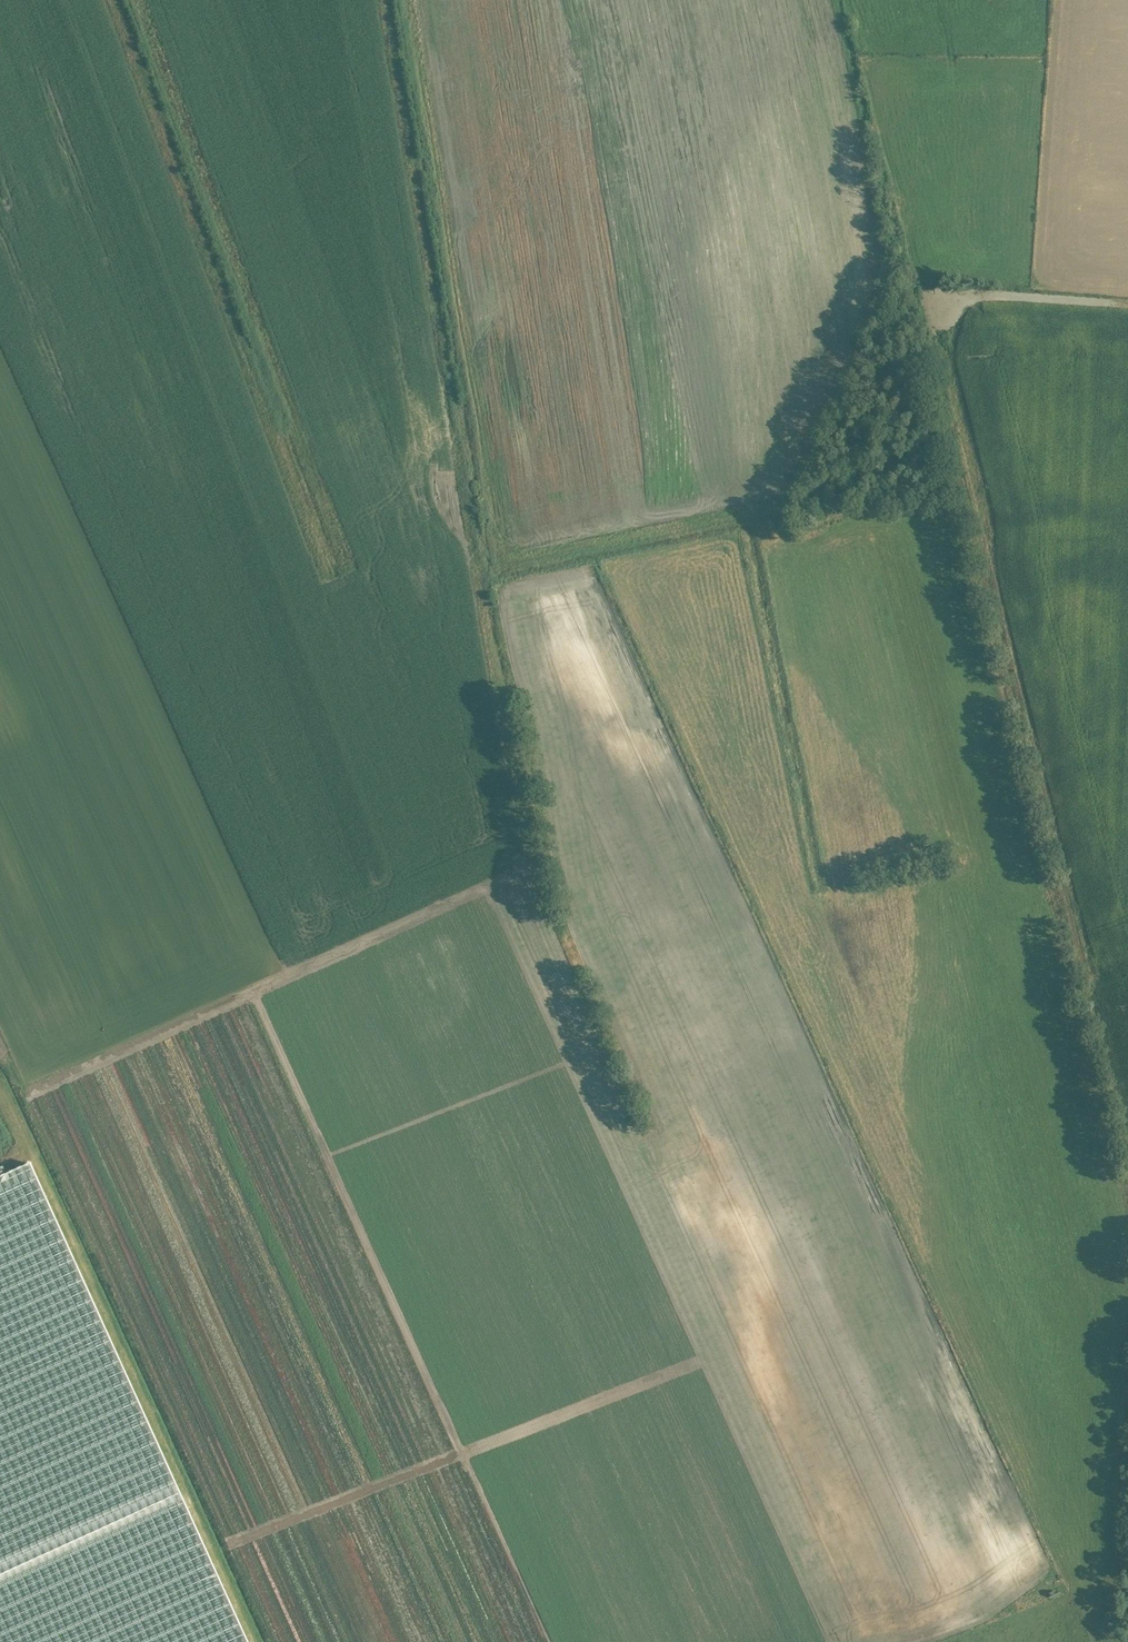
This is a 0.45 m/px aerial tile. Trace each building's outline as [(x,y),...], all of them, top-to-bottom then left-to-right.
[(29,1163),(0,1176),(0,1641),(247,1641),(29,1163)]
